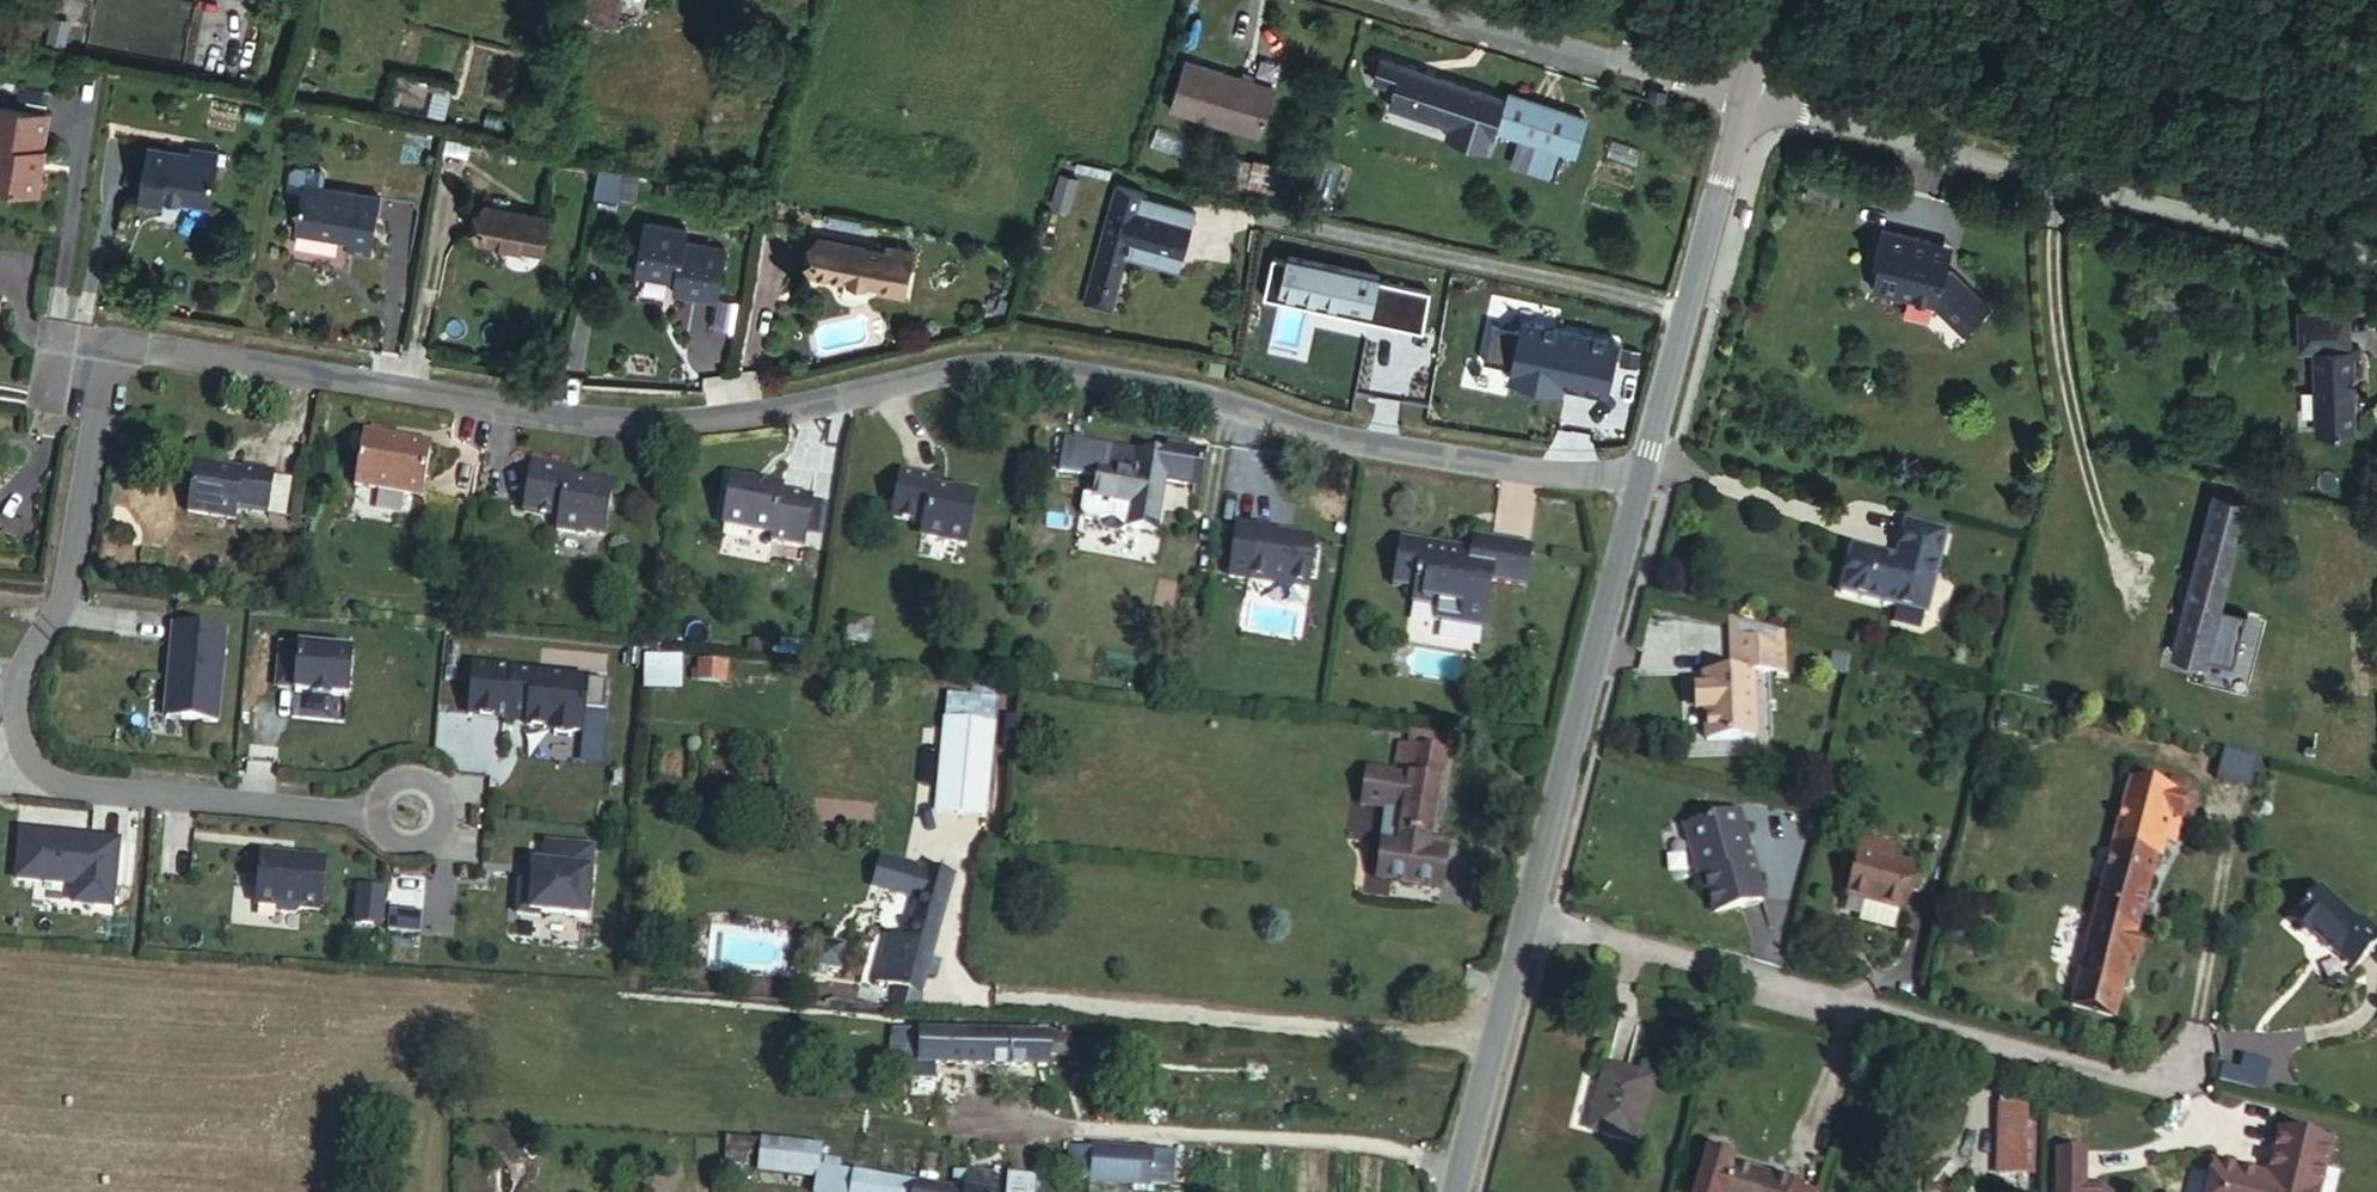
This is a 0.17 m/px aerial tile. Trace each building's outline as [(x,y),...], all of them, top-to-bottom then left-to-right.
[(625,0),(594,0),(589,18),(619,24),(625,0)] [(66,43),(69,18),(52,16),(49,41),(66,43)] [(1393,88),(1400,65),(1384,59),(1376,82),(1393,88)] [(1263,135),(1276,87),(1185,63),(1170,110),(1263,135)] [(1500,131),(1501,124),(1507,102),(1475,91),(1400,65),(1393,88),(1396,89),(1390,106),(1451,126),(1447,137),(1492,152),(1500,131)] [(1500,131),(1561,151),(1571,112),(1532,101),(1509,94),(1507,102),(1501,124),(1500,131)] [(8,109),(2,146),(7,147),(0,185),(0,190),(51,198),(55,176),(52,173),(53,167),(57,167),(59,154),(53,153),(59,117),(8,109)] [(221,209),(229,161),(201,157),(183,154),(184,150),(160,146),(150,205),(174,210),(176,201),(221,209)] [(201,157),(229,161),(231,151),(203,146),(201,157)] [(1252,158),(1248,181),(1281,187),(1286,165),(1252,158)] [(300,195),(311,196),(305,231),(357,239),(355,252),(382,256),(391,197),(332,187),(335,172),(332,168),(306,163),(300,168),(297,188),(300,195)] [(633,204),(640,174),(596,164),(589,194),(633,204)] [(1079,179),(1065,175),(1057,206),(1071,209),(1079,179)] [(1085,300),(1113,308),(1128,249),(1140,252),(1142,257),(1169,264),(1183,255),(1195,209),(1143,195),(1144,189),(1116,182),(1085,300)] [(555,217),(489,206),(482,244),(549,255),(555,217)] [(694,221),(654,215),(645,264),(686,271),(683,283),(726,290),(735,239),(692,232),(694,221)] [(1947,257),(1928,252),(1929,252),(1929,251),(1929,250),(1930,249),(1930,248),(1930,247),(1930,246),(1930,245),(1929,244),(1929,243),(1928,242),(1928,241),(1927,241),(1927,240),(1926,239),(1925,238),(1879,227),(1872,256),(1878,258),(1870,288),(1932,303),(1962,332),(1987,305),(1950,270),(1944,269),(1947,257)] [(891,279),(897,244),(826,232),(819,268),(889,279),(891,279)] [(897,236),(897,244),(891,279),(889,279),(888,283),(915,287),(923,242),(897,236)] [(1950,245),(1925,238),(1926,239),(1927,240),(1927,241),(1928,241),(1928,242),(1929,243),(1929,244),(1930,245),(1930,246),(1930,247),(1930,248),(1930,249),(1929,250),(1929,251),(1929,252),(1928,252),(1947,257),(1950,245)] [(1183,255),(1169,264),(1180,267),(1183,255)] [(2298,351),(2314,350),(2348,348),(2347,312),(2297,314),(2298,351)] [(2348,348),(2314,350),(2316,436),(2353,434),(2351,415),(2355,407),(2354,387),(2349,387),(2350,377),(2359,376),(2358,348),(2348,348)] [(402,444),(403,437),(375,432),(366,487),(434,497),(442,451),(402,444)] [(443,443),(403,437),(402,444),(442,451),(443,443)] [(1063,470),(1100,475),(1106,446),(1068,439),(1063,470)] [(1106,446),(1100,475),(1096,494),(1122,499),(1135,501),(1131,526),(1156,531),(1164,482),(1169,456),(1166,455),(1106,446)] [(1168,447),(1166,455),(1169,456),(1164,482),(1199,488),(1205,453),(1168,447)] [(580,466),(537,458),(528,509),(564,516),(562,529),(591,533),(591,529),(611,532),(620,480),(595,475),(594,477),(579,475),(580,466)] [(255,474),(207,466),(200,515),(249,523),(251,508),(281,513),(287,475),(255,469),(255,474)] [(937,476),(905,470),(895,516),(929,522),(928,526),(933,535),(971,541),(981,490),(956,485),(955,489),(936,485),(937,476)] [(790,480),(740,472),(731,522),(781,530),(780,537),(811,542),(819,492),(789,487),(790,480)] [(2228,567),(2235,543),(2246,500),(2212,491),(2185,594),(2218,601),(2228,567)] [(1122,499),(1096,494),(1086,492),(1083,508),(1090,518),(1102,521),(1108,529),(1125,532),(1127,525),(1118,524),(1122,499)] [(1135,501),(1122,499),(1118,524),(1127,525),(1131,526),(1135,501)] [(1892,559),(1847,548),(1835,594),(1923,616),(1942,535),(1900,524),(1892,559)] [(1261,529),(1253,581),(1313,590),(1319,546),(1314,540),(1280,535),(1281,532),(1261,529)] [(1455,544),(1410,536),(1401,583),(1423,587),(1421,600),(1446,604),(1444,616),(1492,624),(1500,579),(1533,585),(1540,545),(1480,534),(1477,553),(1455,549),(1455,544)] [(2254,548),(2235,543),(2228,567),(2247,572),(2254,548)] [(2247,572),(2228,567),(2218,601),(2185,594),(2170,650),(2223,665),(2247,572)] [(229,625),(171,620),(163,720),(220,724),(229,625)] [(1779,635),(1729,623),(1731,673),(1748,673),(1781,671),(1779,635)] [(351,647),(276,641),(273,691),(350,697),(351,647)] [(729,681),(729,659),(683,660),(683,682),(729,681)] [(588,675),(470,662),(465,715),(525,721),(527,727),(546,728),(549,735),(567,737),(576,730),(586,732),(586,708),(605,709),(606,681),(589,680),(588,675)] [(1748,673),(1731,673),(1700,675),(1701,690),(1699,690),(1700,712),(1703,711),(1704,741),(1752,738),(1748,673)] [(1691,712),(1700,712),(1699,690),(1690,690),(1691,712)] [(994,725),(946,719),(936,809),(984,814),(994,725)] [(1415,733),(1413,745),(1447,750),(1448,738),(1415,733)] [(1413,745),(1402,743),(1397,771),(1372,766),(1365,800),(1391,805),(1376,875),(1440,886),(1447,850),(1427,846),(1429,837),(1431,837),(1447,750),(1413,745)] [(2186,795),(2131,781),(2073,1004),(2111,1013),(2152,856),(2157,857),(2161,841),(2173,844),(2186,795)] [(1735,814),(1681,830),(1695,879),(1702,877),(1713,914),(1761,900),(1735,814)] [(124,836),(15,830),(12,882),(70,886),(70,903),(114,910),(124,836)] [(594,845),(541,840),(539,861),(528,862),(527,884),(516,882),(514,914),(524,917),(589,917),(594,845)] [(1868,858),(1872,844),(1859,840),(1855,855),(1868,858)] [(1890,849),(1872,844),(1868,858),(1855,855),(1844,899),(1861,903),(1857,916),(1855,923),(1890,932),(1906,867),(1886,863),(1890,849)] [(325,855),(257,849),(251,905),(320,912),(325,855)] [(923,991),(954,876),(884,856),(876,883),(920,896),(906,940),(889,935),(876,979),(923,991)] [(387,888),(356,886),(351,925),(382,927),(387,888)] [(2299,916),(2318,934),(2356,968),(2376,945),(2376,931),(2365,921),(2361,925),(2323,890),(2299,916)] [(1840,913),(1857,916),(1861,903),(1844,899),(1840,913)] [(424,911),(393,908),(388,930),(420,933),(424,911)] [(2318,934),(2299,916),(2293,922),(2313,939),(2318,934)] [(841,963),(848,940),(825,934),(818,957),(841,963)] [(924,1031),(901,1030),(899,1060),(921,1061),(924,1031)] [(1050,1034),(924,1031),(921,1061),(1015,1065),(1049,1066),(1049,1053),(1050,1034)] [(1069,1036),(1050,1034),(1049,1053),(1068,1054),(1069,1036)] [(1659,1076),(1611,1065),(1596,1130),(1645,1142),(1659,1076)] [(2028,1106),(2000,1106),(2000,1174),(2026,1175),(2028,1106)] [(2268,1179),(2245,1174),(2246,1168),(2211,1160),(2204,1191),(2318,1191),(2330,1140),(2280,1129),(2268,1179)] [(763,1142),(726,1137),(725,1161),(747,1164),(749,1152),(761,1153),(763,1142)] [(817,1167),(820,1145),(763,1139),(763,1142),(761,1153),(759,1172),(817,1178),(817,1167)] [(1176,1155),(1074,1147),(1071,1178),(1174,1185),(1176,1155)] [(2056,1150),(2055,1191),(2084,1191),(2084,1187),(2085,1150),(2056,1150)] [(1707,1156),(1706,1160),(1731,1167),(1732,1163),(1707,1156)] [(824,1158),(823,1169),(839,1171),(841,1159),(824,1158)] [(1792,1190),(1795,1183),(1775,1176),(1773,1180),(1731,1167),(1706,1160),(1696,1191),(1799,1191),(1792,1190)] [(817,1167),(817,1178),(815,1191),(911,1191),(913,1184),(839,1171),(823,1169),(817,1167)] [(953,1190),(968,1191),(1001,1191),(1003,1178),(992,1177),(993,1172),(963,1169),(962,1184),(954,1182),(953,1190)] [(1003,1191),(1033,1191),(1034,1174),(1004,1172),(1003,1191)]
